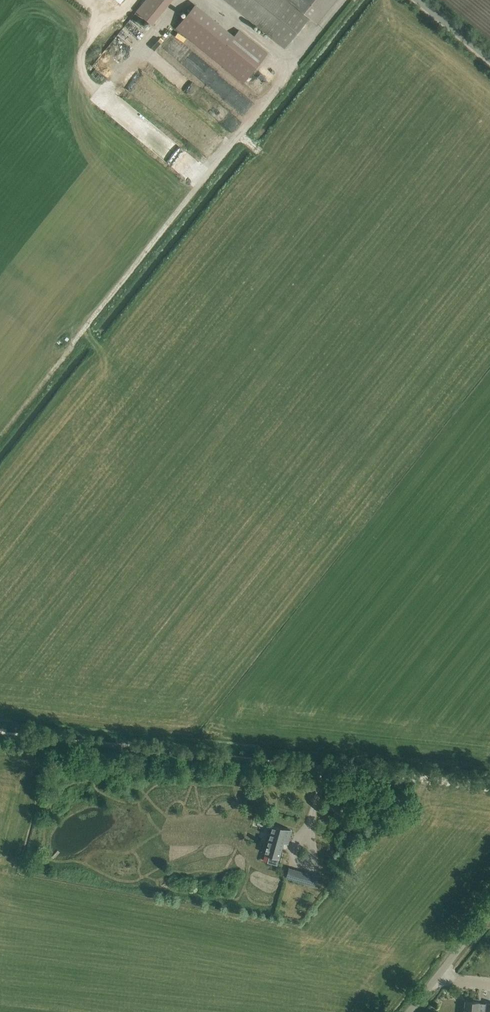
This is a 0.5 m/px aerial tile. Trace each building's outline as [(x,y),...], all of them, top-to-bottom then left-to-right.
[(152,25),(172,0),(145,0),(136,11),(152,25)] [(285,47),(309,17),(316,23),(335,0),(227,0),(285,47)] [(195,4),(175,28),(243,83),(268,53),(239,29),(234,35),(195,4)] [(203,152),(219,137),(213,130),(197,146),(203,152)] [(277,865),(283,842),(288,844),(292,831),(273,826),(266,848),(262,847),(259,859),(277,865)] [(286,877),(305,883),(307,873),(289,868),(286,877)] [(486,1003),(486,1004),(478,1003),(478,1002),(465,1001),(464,1011),(478,1011),(478,1010),(486,1011),(489,1011),(489,1003),(486,1003)]
